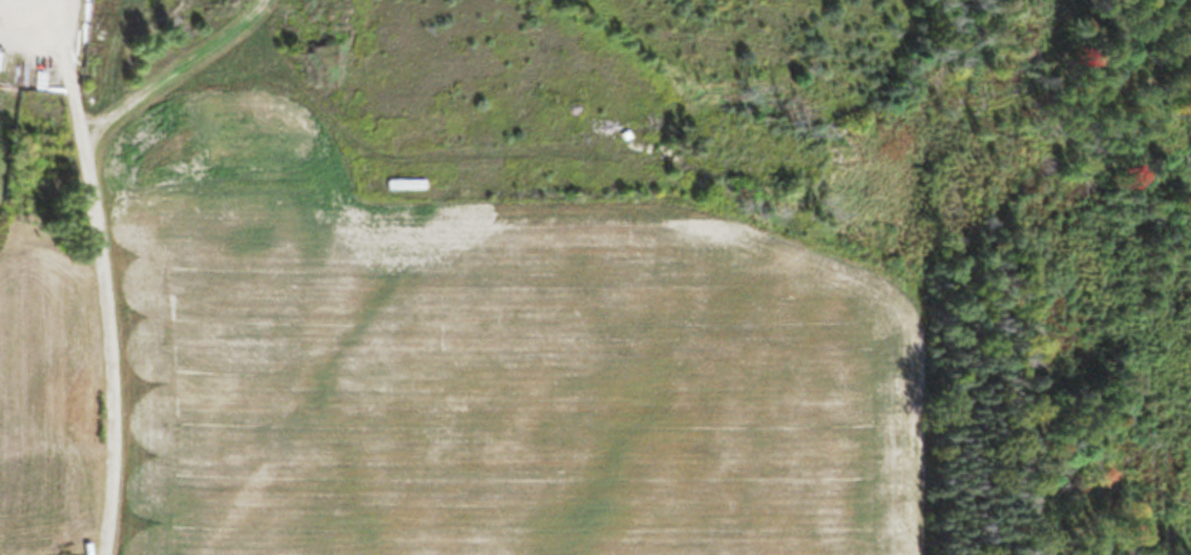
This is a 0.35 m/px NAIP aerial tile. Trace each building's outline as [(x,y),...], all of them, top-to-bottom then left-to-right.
[(386,181),(386,189),(424,189),(424,181),(386,181)]
